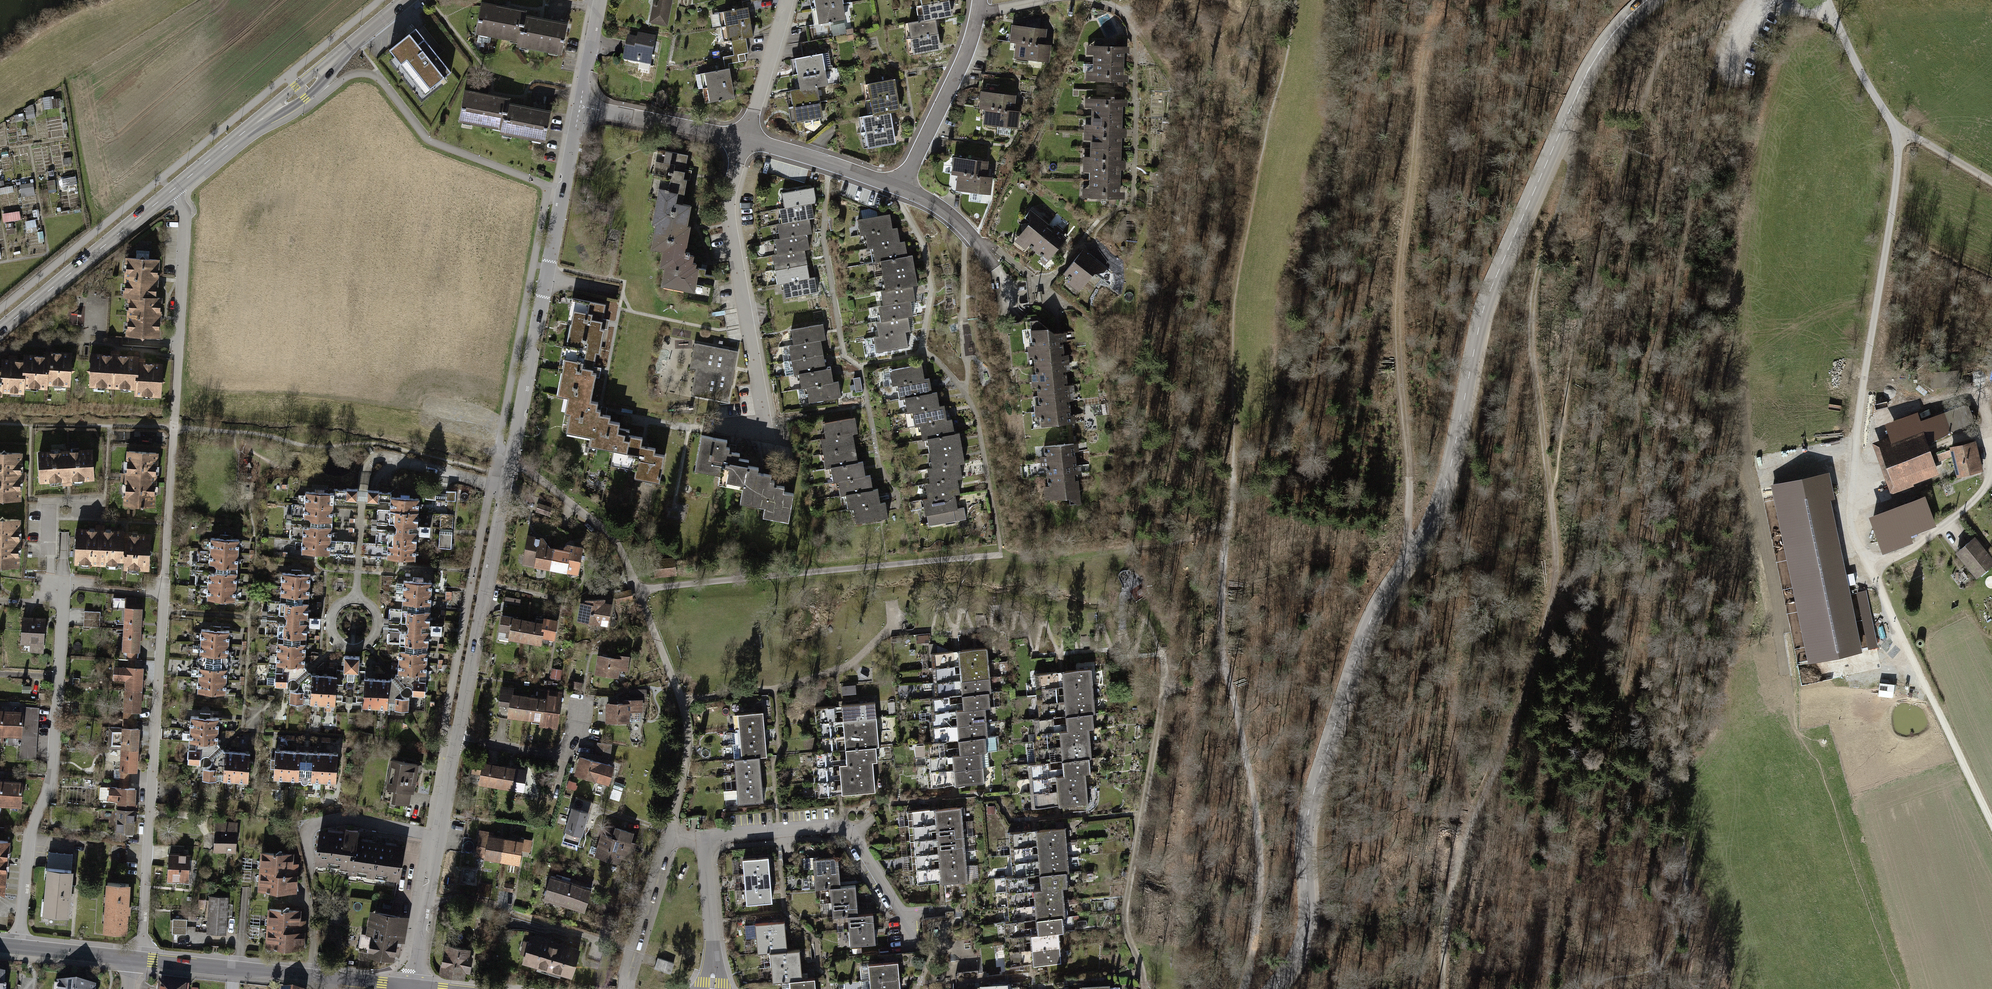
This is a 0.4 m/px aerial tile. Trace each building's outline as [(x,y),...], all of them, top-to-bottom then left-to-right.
[(662,2),(655,4),(652,21),(666,23),(670,0),(662,0),(662,2)] [(949,0),(922,5),(925,20),(935,19),(951,16),(949,0)] [(843,3),(816,8),(819,23),(846,19),(843,3)] [(517,44),(519,45),(524,17),(525,12),(482,4),(476,32),(518,40),(517,44)] [(721,27),(751,22),(748,7),(719,12),(719,13),(714,14),(717,28),(721,27)] [(566,25),(524,17),(519,45),(561,53),(566,25)] [(1018,42),(1042,45),(1045,30),(1039,30),(1041,17),(1026,21),(1026,27),(1013,26),(1011,42),(1018,42)] [(935,19),(925,20),(908,23),(911,38),(938,34),(935,19)] [(746,38),(753,37),(751,22),(721,27),(724,42),(731,40),(732,48),(747,45),(746,38)] [(409,33),(389,50),(408,73),(405,76),(408,81),(412,78),(424,93),(451,72),(431,48),(425,53),(409,33)] [(941,49),(938,34),(911,38),(914,54),(941,49)] [(638,42),(628,41),(624,61),(650,66),(652,52),(657,52),(659,42),(638,38),(638,42)] [(1049,46),(1042,45),(1018,42),(1016,58),(1029,59),(1029,58),(1047,60),(1049,46)] [(724,64),(746,61),(745,53),(748,53),(747,45),(732,48),(734,55),(723,57),(724,64)] [(1095,54),(1095,63),(1122,64),(1123,47),(1087,47),(1087,54),(1095,54)] [(830,65),(828,53),(795,58),(798,74),(826,69),(833,68),(832,65),(830,65)] [(1086,71),(1086,79),(1122,80),(1122,64),(1095,63),(1083,63),(1083,71),(1086,71)] [(707,88),(732,83),(729,68),(705,73),(707,88)] [(826,69),(798,74),(800,89),(818,86),(828,85),(826,69)] [(871,99),(897,95),(895,79),(868,84),(871,99)] [(721,100),(734,98),(732,83),(707,88),(710,102),(719,101),(719,102),(721,102),(721,100)] [(820,102),(818,86),(800,89),(791,91),(793,106),(820,102)] [(501,132),(502,132),(507,104),(508,100),(465,92),(460,120),(502,128),(501,132)] [(987,108),(1012,111),(1014,96),(996,94),(996,93),(983,92),(981,108),(987,108)] [(897,95),(871,99),(873,115),(890,112),(900,110),(897,95)] [(1093,107),(1093,116),(1121,117),(1121,100),(1085,100),(1085,107),(1093,107)] [(820,102),(793,106),(796,122),(805,120),(806,127),(814,130),(821,124),(820,118),(823,117),(820,102)] [(550,112),(507,104),(502,132),(544,140),(550,112)] [(1018,112),(1012,111),(987,108),(986,124),(998,125),(997,133),(1010,134),(1010,126),(1016,127),(1018,112)] [(890,112),(873,115),(863,116),(866,132),(893,127),(890,112)] [(1085,124),(1084,132),(1121,133),(1121,117),(1093,116),(1093,124),(1085,124)] [(895,143),(893,127),(866,132),(868,147),(895,143)] [(1092,140),(1092,148),(1120,149),(1121,133),(1084,132),(1084,140),(1092,140)] [(1084,156),(1083,164),(1120,165),(1120,149),(1092,148),(1092,156),(1084,156)] [(654,199),(659,200),(682,204),(682,203),(687,179),(686,179),(687,173),(684,172),(688,155),(659,150),(655,174),(658,175),(654,199)] [(960,174),(984,177),(986,162),(968,160),(968,159),(955,157),(953,173),(960,174)] [(1091,172),(1091,180),(1119,181),(1120,165),(1083,164),(1083,172),(1091,172)] [(17,176),(18,184),(32,181),(30,174),(17,176)] [(991,178),(984,177),(960,174),(958,190),(971,191),(971,190),(989,192),(991,178)] [(1109,204),(1116,204),(1116,197),(1119,197),(1119,181),(1091,180),(1091,188),(1083,188),(1082,196),(1109,197),(1109,204)] [(20,185),(22,196),(36,194),(34,182),(20,185)] [(782,193),(784,208),(811,203),(817,202),(814,187),(782,193)] [(663,250),(689,255),(690,252),(686,252),(691,222),(688,221),(691,205),(682,203),(682,204),(659,200),(655,224),(661,225),(656,249),(663,250)] [(814,217),(811,203),(784,208),(780,209),(782,223),(809,218),(814,217)] [(1048,223),(1031,209),(1024,217),(1029,221),(1030,229),(1022,238),(1031,245),(1030,247),(1036,251),(1055,228),(1048,223)] [(3,213),(4,222),(22,219),(20,211),(3,213)] [(1063,218),(1057,213),(1050,221),(1056,226),(1063,218)] [(860,234),(865,234),(892,229),(890,214),(858,220),(860,234)] [(777,224),(780,239),(807,234),(812,233),(809,218),(782,223),(777,224)] [(1069,223),(1063,218),(1056,226),(1062,231),(1069,223)] [(868,248),(873,247),(900,242),(897,228),(892,229),(865,234),(868,248)] [(1067,237),(1055,228),(1036,251),(1042,256),(1043,255),(1049,260),(1067,237)] [(775,239),(777,254),(805,249),(809,248),(807,234),(780,239),(775,239)] [(876,262),(880,261),(907,256),(905,242),(900,242),(873,247),(876,262)] [(773,255),(775,269),(807,264),(805,249),(777,254),(773,255)] [(125,297),(130,297),(155,298),(157,259),(149,259),(149,251),(136,250),(136,258),(127,258),(127,261),(129,261),(129,270),(126,270),(126,284),(128,284),(128,293),(125,293),(125,297)] [(711,298),(715,276),(705,274),(706,269),(699,268),(700,264),(692,262),(694,256),(689,255),(663,250),(660,266),(665,267),(662,281),(687,285),(685,293),(711,298)] [(1082,250),(1063,273),(1070,278),(1071,277),(1079,284),(1087,274),(1095,273),(1101,279),(1108,271),(1082,250)] [(880,261),(883,275),(915,270),(912,255),(907,256),(880,261)] [(778,284),(783,283),(810,278),(807,264),(775,269),(778,284)] [(883,275),(886,290),(913,285),(918,284),(915,270),(883,275)] [(815,277),(810,278),(783,283),(785,298),(817,292),(815,277)] [(881,291),(883,305),(911,301),(915,300),(913,285),(886,290),(881,291)] [(128,332),(128,335),(140,336),(143,338),(145,336),(158,336),(160,298),(155,298),(130,297),(130,299),(132,299),(131,309),(129,309),(128,322),(131,322),(130,332),(128,332)] [(605,304),(577,299),(572,323),(576,324),(571,347),(568,346),(568,347),(597,353),(600,353),(604,329),(605,322),(602,321),(605,304)] [(878,306),(881,321),(908,316),(913,315),(911,301),(883,305),(878,306)] [(73,314),(72,323),(82,324),(82,315),(73,314)] [(876,322),(878,336),(906,331),(911,331),(908,316),(881,321),(876,322)] [(1037,320),(1030,321),(1033,344),(1034,344),(1035,351),(1063,348),(1062,333),(1054,333),(1037,320)] [(791,330),(794,344),(821,340),(826,339),(823,324),(791,330)] [(908,346),(906,331),(878,336),(874,337),(876,352),(908,346)] [(789,345),(791,360),(823,354),(821,340),(794,344),(789,345)] [(729,350),(697,343),(692,369),(698,370),(730,376),(735,351),(729,350)] [(597,353),(568,347),(563,371),(567,372),(562,395),(591,401),(596,373),(593,372),(597,353)] [(1063,348),(1035,351),(1036,358),(1034,358),(1035,366),(1065,363),(1063,348)] [(122,386),(122,384),(127,384),(129,357),(119,356),(119,352),(115,352),(111,352),(111,355),(91,355),(91,367),(88,369),(90,372),(90,385),(94,385),(94,382),(104,383),(104,386),(122,386)] [(28,356),(27,383),(38,384),(38,386),(47,387),(47,383),(55,383),(55,381),(65,381),(65,384),(70,384),(70,372),(74,369),(71,366),(71,354),(51,353),(51,354),(45,353),(44,357),(28,356)] [(786,376),(799,373),(826,369),(823,354),(791,360),(784,361),(786,376)] [(27,383),(28,356),(24,356),(24,361),(17,361),(17,357),(9,357),(9,360),(2,360),(2,371),(0,371),(0,394),(1,394),(1,390),(23,391),(24,385),(27,386),(27,383)] [(138,357),(129,357),(127,384),(132,384),(132,387),(136,387),(135,393),(144,393),(144,391),(155,392),(155,394),(161,395),(161,383),(164,380),(161,377),(162,365),(144,364),(144,360),(141,360),(138,360),(138,357)] [(1065,363),(1035,366),(1036,374),(1037,374),(1038,381),(1066,378),(1065,363)] [(892,385),(897,384),(925,379),(922,364),(891,370),(891,369),(889,369),(892,385)] [(799,373),(801,388),(833,382),(831,366),(827,366),(828,368),(826,369),(799,373)] [(730,376),(698,370),(693,395),(719,400),(720,400),(725,401),(730,376)] [(1950,372),(1933,376),(1936,386),(1952,382),(1950,372)] [(900,399),(905,398),(932,393),(929,378),(925,379),(897,384),(900,399)] [(1066,378),(1038,381),(1039,388),(1037,388),(1038,396),(1068,392),(1066,378)] [(838,381),(833,382),(801,388),(798,389),(800,398),(808,396),(809,402),(841,396),(838,381)] [(908,412),(912,411),(940,407),(937,392),(932,393),(905,398),(908,412)] [(1068,392),(1038,396),(1039,403),(1041,403),(1041,410),(1070,407),(1068,392)] [(591,401),(562,395),(562,396),(572,398),(567,427),(591,431),(590,440),(614,445),(611,460),(613,460),(619,427),(620,422),(610,420),(611,415),(604,414),(605,410),(597,409),(598,402),(591,401)] [(915,426),(920,425),(947,420),(944,406),(940,407),(912,411),(915,426)] [(1070,407),(1041,410),(1042,418),(1041,418),(1042,426),(1071,423),(1070,407)] [(1948,422),(1951,431),(1972,424),(1967,407),(1965,407),(1919,423),(1926,444),(1937,439),(1942,436),(1939,424),(1948,422)] [(1964,416),(1962,410),(1952,414),(1955,419),(1964,416)] [(823,422),(826,438),(853,433),(858,432),(855,417),(825,423),(824,421),(823,422)] [(1899,441),(1882,447),(1896,487),(1910,482),(1908,477),(1913,476),(1915,482),(1932,476),(1930,469),(1935,467),(1931,456),(1940,453),(1952,449),(1952,448),(1947,435),(1937,439),(1926,444),(1919,423),(1917,417),(1893,425),(1899,441)] [(922,440),(927,439),(955,434),(952,419),(947,420),(920,425),(922,440)] [(1939,424),(1942,436),(1951,431),(1948,422),(1939,424)] [(630,429),(619,427),(613,460),(636,464),(635,473),(660,478),(665,455),(655,453),(656,448),(641,445),(642,437),(629,434),(630,429)] [(821,439),(823,453),(855,448),(853,433),(826,438),(821,439)] [(927,439),(930,453),(962,448),(960,433),(955,434),(927,439)] [(748,465),(749,460),(739,458),(740,453),(733,452),(734,448),(726,447),(727,440),(702,435),(696,465),(721,469),(719,478),(743,483),(741,497),(742,497),(748,465)] [(1074,443),(1044,446),(1045,454),(1046,454),(1047,461),(1075,458),(1074,443)] [(1952,448),(1952,449),(1940,453),(1942,458),(1954,454),(1958,474),(1981,469),(1974,443),(1952,448)] [(826,468),(831,467),(858,462),(855,448),(823,453),(826,468)] [(930,453),(932,468),(960,463),(965,462),(962,448),(930,453)] [(0,452),(0,499),(3,502),(6,499),(19,499),(20,480),(24,480),(24,472),(20,472),(20,453),(7,453),(4,449),(1,452),(0,452)] [(92,450),(39,453),(40,481),(51,480),(51,478),(60,477),(60,480),(66,479),(74,479),(74,477),(82,476),(82,478),(93,478),(92,450)] [(156,453),(129,451),(128,462),(130,462),(130,471),(127,471),(127,477),(126,485),(129,485),(128,493),(126,493),(125,504),(141,505),(141,506),(143,506),(143,505),(153,506),(156,453)] [(1075,458),(1047,461),(1048,468),(1046,468),(1047,476),(1077,473),(1075,458)] [(833,482),(838,481),(865,476),(863,461),(858,462),(831,467),(833,482)] [(928,469),(930,483),(957,478),(963,477),(960,463),(932,468),(928,469)] [(759,467),(748,465),(742,497),(765,502),(764,511),(789,516),(794,493),(783,491),(784,486),(778,485),(779,481),(771,480),(772,475),(758,472),(759,467)] [(1077,473),(1047,476),(1048,484),(1050,484),(1051,495),(1063,494),(1069,499),(1070,504),(1080,503),(1077,473)] [(1828,474),(1761,488),(1797,662),(1876,645),(1865,591),(1858,592),(1857,589),(1845,592),(1825,498),(1832,496),(1828,474)] [(841,496),(846,495),(873,489),(870,475),(865,476),(838,481),(841,496)] [(925,484),(928,499),(955,494),(960,493),(957,478),(930,483),(925,484)] [(319,505),(320,489),(315,488),(315,492),(305,491),(304,505),(313,505),(319,505)] [(346,500),(357,500),(358,489),(346,488),(346,489),(334,489),(334,493),(334,498),(346,498),(346,500)] [(319,505),(333,506),(334,498),(334,493),(324,492),(324,489),(320,489),(319,505)] [(378,500),(390,501),(391,496),(391,492),(379,492),(379,490),(368,489),(367,501),(378,502),(378,500)] [(426,499),(436,500),(436,489),(426,489),(426,499)] [(848,509),(853,508),(880,503),(878,489),(873,489),(846,495),(848,509)] [(456,491),(446,490),(446,500),(456,501),(456,491)] [(390,510),(404,511),(405,494),(401,494),(401,497),(391,496),(390,501),(390,510)] [(418,512),(419,499),(410,498),(410,494),(405,494),(404,511),(418,512)] [(958,508),(955,494),(928,499),(923,499),(926,514),(927,514),(929,525),(966,518),(964,507),(958,508)] [(1924,500),(1873,519),(1881,543),(1933,524),(1924,500)] [(885,502),(880,503),(853,508),(856,523),(888,517),(885,502)] [(313,505),(304,505),(292,504),(292,519),(301,519),(303,517),(309,517),(311,520),(312,520),(313,505)] [(551,508),(539,504),(536,511),(548,515),(551,508)] [(319,505),(313,505),(312,520),(332,521),(333,506),(319,505)] [(386,525),(389,522),(390,510),(378,509),(377,524),(386,525)] [(403,526),(404,511),(390,510),(389,522),(394,523),(397,525),(403,526)] [(417,527),(418,512),(404,511),(403,526),(417,527)] [(453,514),(441,513),(440,528),(452,529),(453,514)] [(1,569),(4,566),(18,566),(19,519),(6,519),(2,516),(0,518),(0,567),(1,569)] [(290,538),(302,539),(310,540),(311,525),(308,527),(303,527),(301,524),(291,524),(290,538)] [(332,526),(311,525),(310,540),(331,540),(332,526)] [(386,530),(376,529),(376,544),(388,544),(388,532),(386,530)] [(123,532),(77,530),(76,543),(73,546),(76,549),(75,562),(80,562),(80,559),(91,559),(90,563),(107,563),(107,560),(119,560),(119,558),(122,558),(123,535),(123,532)] [(394,533),(388,532),(388,544),(395,545),(402,545),(403,531),(396,531),(394,533)] [(403,531),(402,545),(416,546),(417,532),(403,531)] [(451,549),(452,534),(439,533),(438,548),(451,549)] [(150,536),(123,535),(122,558),(124,558),(124,564),(124,567),(128,567),(129,564),(139,564),(139,568),(149,568),(149,555),(152,552),(149,549),(150,536)] [(224,551),(225,535),(220,535),(220,538),(211,538),(210,551),(218,551),(224,551)] [(230,535),(225,535),(224,551),(238,553),(239,539),(230,539),(230,535)] [(550,568),(554,549),(547,548),(545,546),(547,545),(543,539),(529,537),(524,562),(535,564),(534,565),(550,568)] [(1974,538),(1957,552),(1977,577),(1991,565),(1991,560),(1974,538)] [(330,554),(331,540),(310,540),(302,539),(301,553),(330,554)] [(355,556),(355,542),(331,540),(330,554),(336,555),(336,558),(341,558),(341,555),(355,556)] [(394,558),(395,545),(388,544),(376,544),(363,543),(362,556),(376,557),(376,560),(381,560),(380,558),(394,558)] [(402,545),(395,545),(394,558),(415,560),(416,546),(402,545)] [(564,551),(554,549),(550,568),(577,573),(582,549),(567,546),(564,548),(564,551)] [(217,566),(218,551),(210,551),(198,550),(197,565),(207,565),(209,563),(214,564),(216,566),(217,566)] [(224,551),(218,551),(217,566),(238,567),(238,553),(224,551)] [(673,560),(655,562),(657,575),(674,573),(673,560)] [(216,586),(217,571),(216,571),(213,573),(209,573),(206,570),(196,570),(196,584),(208,585),(216,586)] [(281,584),(295,584),(296,570),(291,570),(291,573),(282,572),(281,584)] [(301,570),(296,570),(295,584),(310,585),(310,574),(301,574),(301,570)] [(237,572),(217,571),(216,586),(222,586),(236,587),(237,572)] [(403,592),(417,592),(418,578),(413,577),(413,581),(404,580),(403,592)] [(423,578),(418,578),(417,592),(431,593),(432,582),(423,582),(423,578)] [(285,595),(294,596),(295,584),(281,584),(280,595),(285,595)] [(310,585),(295,584),(294,596),(304,596),(309,596),(310,585)] [(216,603),(221,603),(222,586),(216,586),(208,585),(207,599),(216,599),(216,603)] [(222,586),(221,603),(226,604),(226,600),(235,600),(236,587),(222,586)] [(632,599),(629,590),(615,594),(617,603),(632,599)] [(402,603),(407,603),(416,604),(417,592),(403,592),(402,603)] [(431,605),(431,593),(417,592),(416,604),(426,604),(431,605)] [(284,614),(286,617),(293,617),(294,596),(285,595),(284,601),(284,614)] [(304,596),(294,596),(293,617),(308,618),(308,603),(304,603),(304,596)] [(126,598),(125,629),(140,629),(140,625),(142,625),(142,620),(140,620),(141,605),(135,604),(135,599),(126,598)] [(586,604),(582,603),(579,620),(599,623),(599,622),(608,624),(611,604),(603,603),(604,599),(586,600),(586,604)] [(279,614),(284,614),(284,601),(268,600),(267,615),(277,616),(279,614)] [(504,602),(503,612),(518,614),(519,604),(504,602)] [(407,622),(408,624),(415,625),(416,604),(407,603),(406,609),(406,622),(407,622)] [(426,604),(416,604),(415,625),(429,625),(430,610),(426,610),(426,604)] [(390,608),(389,623),(399,623),(401,621),(406,622),(406,609),(390,608)] [(101,612),(84,611),(83,626),(100,627),(101,612)] [(525,640),(528,621),(513,619),(513,618),(502,616),(498,638),(510,639),(510,638),(525,640)] [(528,621),(525,640),(541,643),(542,636),(554,638),(557,621),(536,617),(535,623),(528,621)] [(45,620),(23,618),(21,642),(43,643),(45,620)] [(310,626),(320,626),(320,618),(310,618),(310,626)] [(282,636),(283,623),(278,623),(276,621),(267,620),(266,635),(282,636)] [(286,621),(283,623),(282,636),(292,636),(293,622),(286,621)] [(307,623),(293,622),(292,636),(302,637),(306,637),(307,623)] [(214,642),(216,626),(211,625),(211,629),(201,629),(200,642),(214,642)] [(442,635),(442,626),(432,625),(432,634),(442,635)] [(221,626),(216,626),(214,642),(229,643),(230,631),(221,630),(221,626)] [(387,643),(404,643),(405,631),(400,631),(398,629),(388,628),(387,643)] [(128,650),(128,659),(136,659),(136,651),(138,651),(139,639),(141,639),(141,634),(139,634),(140,629),(125,629),(124,650),(128,650)] [(414,651),(415,630),(408,629),(405,631),(404,643),(403,650),(414,651)] [(414,651),(423,651),(423,645),(428,645),(429,630),(415,630),(414,651)] [(282,642),(277,642),(277,653),(291,654),(292,636),(282,636),(282,642)] [(302,637),(292,636),(291,654),(305,655),(306,643),(301,643),(302,637)] [(200,644),(193,644),(193,651),(200,651),(200,654),(214,654),(214,642),(200,642),(200,644)] [(229,643),(214,642),(214,654),(228,655),(229,643)] [(959,650),(960,665),(988,663),(986,648),(959,650)] [(399,650),(398,660),(413,661),(414,651),(403,650),(399,650)] [(423,651),(414,651),(413,661),(427,663),(428,651),(423,651)] [(932,653),(933,668),(955,666),(953,651),(932,653)] [(290,665),(291,654),(277,653),(276,664),(290,665)] [(227,668),(228,655),(214,654),(200,654),(200,656),(199,656),(198,657),(196,660),(197,662),(198,663),(200,664),(200,666),(213,667),(227,668)] [(305,666),(305,655),(291,654),(290,665),(305,666)] [(359,656),(345,655),(344,670),(358,671),(359,656)] [(616,658),(600,656),(597,673),(616,676),(618,665),(626,666),(628,657),(616,655),(616,658)] [(126,679),(126,689),(141,690),(141,686),(143,686),(144,680),(142,680),(143,668),(141,668),(142,660),(136,659),(128,659),(115,658),(114,678),(126,679)] [(398,660),(398,672),(412,673),(426,674),(427,663),(413,661),(398,660)] [(960,665),(962,680),(989,678),(988,663),(960,665)] [(276,664),(275,685),(287,686),(287,683),(288,680),(289,679),(290,665),(276,664)] [(305,666),(290,665),(289,679),(291,678),(293,678),(296,678),(306,669),(305,666)] [(213,667),(200,666),(198,666),(198,668),(192,668),(191,675),(198,675),(198,679),(212,679),(213,667)] [(933,668),(935,682),(956,681),(955,666),(933,668)] [(227,668),(213,667),(212,679),(226,680),(227,668)] [(358,671),(344,670),(337,669),(336,676),(336,691),(364,693),(365,678),(365,671),(358,671)] [(560,678),(561,670),(555,669),(554,673),(551,672),(551,677),(560,678)] [(1063,671),(1064,686),(1092,684),(1090,669),(1063,671)] [(298,686),(297,689),(311,689),(312,675),(310,672),(299,681),(299,684),(298,686)] [(410,686),(412,687),(412,673),(398,672),(395,674),(405,685),(408,685),(410,686)] [(1038,696),(1059,694),(1057,672),(1036,673),(1038,696)] [(426,674),(412,673),(412,687),(412,689),(412,694),(425,695),(425,690),(427,690),(427,686),(425,685),(426,674)] [(322,675),(312,675),(311,689),(322,690),(322,675)] [(336,676),(322,675),(322,690),(336,691),(336,676)] [(383,694),(403,695),(402,694),(401,692),(400,690),(401,688),(392,677),(390,679),(384,679),(383,694)] [(375,679),(365,678),(364,693),(373,693),(375,679)] [(962,680),(963,694),(988,692),(991,692),(989,678),(962,680)] [(212,679),(198,679),(197,691),(206,691),(206,696),(211,696),(212,679)] [(226,680),(212,679),(211,696),(216,696),(216,692),(226,693),(226,680)] [(384,679),(375,679),(373,693),(383,694),(384,679)] [(935,682),(936,697),(950,696),(958,695),(956,681),(935,682)] [(1064,686),(1066,701),(1093,699),(1092,684),(1064,686)] [(856,693),(856,685),(841,686),(842,694),(856,693)] [(528,697),(512,695),(513,690),(502,688),(500,702),(510,704),(508,715),(526,717),(528,697)] [(126,689),(124,719),(132,719),(132,710),(140,711),(140,700),(142,700),(142,694),(141,694),(141,690),(126,689)] [(290,690),(289,702),(310,703),(311,689),(297,689),(294,690),(290,690)] [(322,690),(311,689),(310,703),(321,704),(322,690)] [(336,691),(322,690),(321,704),(335,705),(335,700),(336,691)] [(364,693),(336,691),(335,700),(363,702),(364,693)] [(560,703),(561,694),(538,691),(537,699),(528,697),(526,717),(542,719),(542,724),(555,725),(558,703),(560,703)] [(963,694),(964,709),(985,708),(990,707),(988,692),(963,694)] [(373,693),(364,693),(363,702),(362,706),(382,708),(383,694),(373,693)] [(403,695),(383,694),(382,708),(408,709),(409,697),(406,697),(404,696),(403,695)] [(1059,694),(1038,696),(1041,718),(1053,717),(1061,716),(1059,694)] [(936,697),(931,697),(933,720),(952,718),(950,696),(936,697)] [(1095,713),(1093,699),(1066,701),(1067,715),(1092,713),(1095,713)] [(624,703),(608,703),(608,721),(628,721),(628,720),(640,720),(640,711),(641,711),(641,700),(624,700),(624,703)] [(843,720),(876,717),(875,702),(841,705),(843,720)] [(816,722),(836,720),(836,705),(816,707),(816,722)] [(956,710),(958,724),(986,722),(985,708),(964,709),(956,710)] [(22,712),(3,711),(1,734),(9,734),(8,742),(20,743),(22,713),(22,712)] [(739,729),(764,727),(763,712),(738,714),(739,729)] [(37,714),(22,713),(20,743),(19,757),(34,758),(37,714)] [(191,716),(190,731),(204,732),(205,713),(200,713),(199,716),(191,716)] [(210,713),(205,713),(204,732),(218,733),(219,718),(210,717),(210,713)] [(1093,728),(1092,713),(1067,715),(1068,730),(1088,728),(1093,728)] [(876,717),(843,720),(844,734),(878,731),(876,717)] [(1053,717),(1041,718),(1035,718),(1037,733),(1028,734),(1029,741),(1034,740),(1055,739),(1053,717)] [(931,720),(932,742),(946,741),(954,740),(952,718),(933,720),(931,720)] [(124,719),(124,728),(131,728),(132,719),(124,719)] [(836,720),(816,722),(818,737),(838,735),(836,720)] [(958,724),(959,739),(984,737),(987,737),(986,722),(958,724)] [(110,748),(122,749),(137,750),(137,746),(139,746),(140,740),(138,740),(138,728),(131,728),(124,728),(111,727),(110,748)] [(764,727),(739,729),(735,729),(735,732),(732,732),(733,744),(766,741),(764,727)] [(1061,731),(1062,746),(1089,743),(1088,728),(1068,730),(1061,731)] [(204,732),(190,731),(189,747),(202,748),(204,732)] [(878,731),(844,734),(845,749),(876,746),(880,746),(878,731)] [(218,733),(204,732),(202,748),(216,748),(219,745),(218,743),(218,733)] [(838,735),(818,737),(819,752),(832,751),(840,749),(838,735)] [(986,752),(984,737),(959,739),(961,754),(981,752),(986,752)] [(1055,739),(1034,740),(1037,763),(1050,761),(1058,761),(1055,739)] [(766,741),(733,744),(734,759),(760,757),(767,756),(766,741)] [(926,756),(927,764),(948,763),(946,741),(932,742),(925,742),(925,745),(919,745),(917,747),(917,755),(920,757),(926,756)] [(610,757),(612,745),(597,743),(595,755),(610,757)] [(1062,746),(1063,760),(1088,758),(1091,758),(1089,743),(1062,746)] [(845,749),(847,764),(872,761),(878,761),(876,746),(845,749)] [(202,748),(189,747),(188,762),(200,763),(200,759),(202,756),(202,748)] [(216,748),(202,748),(202,756),(205,755),(209,755),(216,748)] [(120,778),(120,779),(128,779),(129,770),(136,771),(136,759),(138,759),(139,754),(137,754),(137,750),(122,749),(121,769),(114,768),(114,778),(120,778)] [(288,750),(275,749),(275,758),(271,758),(271,763),(287,764),(288,750)] [(212,762),(210,765),(224,766),(225,751),(222,750),(212,758),(212,762)] [(300,751),(288,750),(287,764),(299,765),(300,751)] [(235,752),(225,751),(224,766),(234,766),(235,752)] [(313,752),(300,751),(299,765),(298,778),(301,778),(302,782),(305,783),(308,781),(308,779),(311,779),(312,766),(313,752)] [(813,767),(833,765),(832,751),(819,752),(812,752),(813,767)] [(250,753),(235,752),(234,766),(253,767),(253,762),(249,762),(250,753)] [(325,753),(313,752),(312,766),(324,767),(325,753)] [(953,755),(955,769),(982,767),(981,752),(961,754),(953,755)] [(338,753),(325,753),(324,767),(323,781),(336,782),(338,753)] [(581,757),(577,774),(606,783),(611,765),(581,757)] [(736,774),(761,771),(760,757),(734,759),(736,774)] [(1063,760),(1065,775),(1085,773),(1090,773),(1088,758),(1063,760)] [(395,788),(392,802),(407,804),(410,791),(412,791),(417,764),(392,760),(388,787),(395,788)] [(874,777),(872,761),(847,764),(839,764),(841,779),(874,777)] [(1050,761),(1037,763),(1029,764),(1030,778),(1051,776),(1050,761)] [(479,782),(495,785),(498,766),(474,762),(472,771),(481,773),(479,782)] [(287,764),(271,763),(270,768),(274,768),(273,778),(286,779),(287,764)] [(950,785),(948,763),(927,764),(929,787),(950,785)] [(299,765),(287,764),(286,779),(298,779),(299,765)] [(207,767),(203,766),(202,778),(223,780),(224,766),(210,765),(207,767)] [(833,765),(813,767),(814,782),(835,780),(833,765)] [(234,766),(224,766),(223,780),(233,780),(234,766)] [(253,767),(234,766),(233,780),(248,781),(248,772),(252,772),(253,767)] [(324,767),(312,766),(311,779),(311,780),(323,781),(324,767)] [(523,770),(498,766),(495,785),(511,787),(513,778),(521,779),(523,770)] [(983,782),(982,767),(955,769),(956,785),(983,782)] [(761,771),(736,774),(737,788),(762,786),(761,771)] [(1057,775),(1058,790),(1086,788),(1085,773),(1065,775),(1057,775)] [(1051,776),(1030,778),(1032,793),(1053,791),(1051,776)] [(875,791),(874,777),(841,779),(842,794),(875,791)] [(119,800),(118,809),(134,810),(134,806),(136,806),(136,800),(134,800),(135,788),(128,788),(128,779),(120,779),(120,787),(110,786),(110,787),(103,787),(101,789),(100,796),(102,798),(109,799),(119,800)] [(576,783),(569,780),(567,787),(574,789),(576,783)] [(835,780),(814,782),(815,796),(836,794),(835,780)] [(22,782),(3,781),(1,804),(20,805),(22,782)] [(624,784),(615,781),(613,787),(622,790),(624,784)] [(762,786),(737,788),(738,803),(763,801),(762,786)] [(1087,803),(1086,788),(1058,790),(1060,805),(1087,803)] [(1053,791),(1032,793),(1033,808),(1054,806),(1053,791)] [(591,802),(576,797),(573,807),(572,807),(563,839),(578,843),(591,802)] [(960,807),(936,809),(937,824),(962,822),(960,807)] [(133,813),(134,810),(118,809),(116,839),(125,839),(125,831),(132,831),(133,819),(135,819),(135,813),(133,813)] [(930,809),(909,811),(910,826),(931,825),(930,809)] [(223,831),(216,830),(215,850),(235,851),(237,823),(223,822),(223,831)] [(962,822),(937,824),(938,839),(963,837),(962,822)] [(1037,830),(1038,845),(1065,843),(1064,823),(1056,824),(1056,828),(1037,830)] [(931,825),(910,826),(911,841),(932,839),(931,825)] [(613,838),(602,834),(598,847),(591,845),(589,852),(596,854),(596,855),(619,862),(623,848),(632,851),(636,838),(631,836),(632,832),(616,828),(613,838)] [(357,831),(346,829),(345,835),(340,865),(350,866),(349,870),(350,871),(357,831)] [(1010,832),(1012,855),(1033,853),(1031,830),(1010,832)] [(328,863),(333,833),(320,831),(316,861),(328,863)] [(358,831),(357,831),(350,871),(363,873),(368,843),(356,841),(358,831)] [(477,855),(502,859),(505,839),(492,837),(492,834),(480,832),(477,855)] [(340,865),(345,835),(333,833),(328,863),(340,865)] [(963,837),(938,839),(940,854),(964,851),(963,837)] [(505,839),(502,859),(519,862),(521,848),(529,850),(531,840),(520,838),(519,842),(505,839)] [(932,839),(911,841),(913,856),(934,854),(932,839)] [(380,845),(368,843),(363,873),(375,874),(380,845)] [(1067,857),(1065,843),(1038,845),(1039,860),(1067,857)] [(184,846),(170,845),(168,878),(177,879),(177,883),(187,884),(187,879),(188,880),(189,855),(183,854),(184,846)] [(392,847),(380,845),(375,874),(387,876),(392,847)] [(403,848),(392,847),(387,876),(398,878),(403,848)] [(276,853),(262,853),(260,888),(299,890),(296,879),(296,870),(295,869),(291,869),(291,855),(281,854),(282,850),(279,850),(276,853)] [(964,851),(940,854),(941,868),(966,866),(964,851)] [(47,867),(49,868),(45,914),(67,916),(69,893),(71,870),(73,854),(49,852),(47,867)] [(1033,853),(1012,855),(1014,877),(1028,875),(1035,875),(1033,853)] [(934,854),(913,856),(914,870),(935,868),(934,854)] [(768,857),(743,859),(744,874),(769,872),(768,857)] [(814,874),(839,872),(838,857),(818,859),(817,857),(803,858),(804,867),(806,868),(813,868),(814,874)] [(1039,860),(1040,874),(1068,872),(1067,857),(1039,860)] [(966,866),(941,868),(942,883),(967,881),(966,866)] [(935,868),(914,870),(915,885),(937,884),(935,868)] [(769,872),(744,874),(746,889),(771,887),(769,872)] [(839,872),(814,874),(815,889),(830,887),(840,887),(839,872)] [(1040,874),(1042,889),(1062,887),(1067,887),(1067,880),(1069,880),(1068,872),(1040,874)] [(565,902),(571,879),(556,874),(556,877),(550,875),(544,895),(565,902)] [(1006,877),(1008,892),(1029,890),(1028,875),(1014,877),(1006,877)] [(586,883),(571,879),(565,902),(585,908),(591,887),(586,886),(586,883)] [(129,884),(108,882),(105,930),(126,931),(127,912),(129,912),(129,904),(128,904),(129,884)] [(832,902),(857,900),(855,885),(840,887),(830,887),(832,902)] [(771,887),(746,889),(747,904),(772,902),(771,887)] [(1034,890),(1036,904),(1063,902),(1062,887),(1042,889),(1034,890)] [(1008,892),(1009,907),(1030,905),(1029,890),(1008,892)] [(227,897),(211,896),(208,932),(224,933),(227,897)] [(857,900),(832,902),(833,917),(848,916),(858,915),(857,900)] [(1036,904),(1037,919),(1062,917),(1067,917),(1067,910),(1064,910),(1063,902),(1036,904)] [(1009,907),(1010,921),(1024,920),(1031,920),(1030,905),(1009,907)] [(283,910),(269,909),(267,944),(306,947),(304,935),(303,935),(303,927),(302,926),(298,925),(299,911),(289,910),(289,907),(286,907),(283,910)] [(400,917),(377,912),(373,936),(362,933),(359,948),(370,950),(370,952),(392,956),(400,917)] [(849,930),(874,928),(873,914),(858,915),(848,916),(849,930)] [(1037,919),(1039,934),(1058,932),(1063,932),(1062,917),(1037,919)] [(187,919),(173,918),(172,933),(186,934),(187,919)] [(1010,921),(1005,922),(1007,944),(1026,942),(1024,920),(1010,921)] [(756,938),(786,936),(785,921),(755,923),(755,924),(747,925),(745,927),(746,938),(756,938)] [(874,928),(849,930),(850,945),(876,943),(874,928)] [(1031,934),(1032,949),(1059,947),(1058,932),(1039,934),(1031,934)] [(786,936),(756,938),(758,953),(770,952),(787,951),(786,936)] [(579,951),(531,937),(524,960),(572,975),(579,951)] [(1028,965),(1026,942),(1007,944),(1005,944),(1007,967),(1028,965)] [(468,949),(447,945),(442,971),(463,976),(465,969),(468,970),(471,957),(467,956),(468,949)] [(1061,962),(1059,947),(1032,949),(1034,964),(1061,962)] [(787,951),(770,952),(771,967),(801,964),(800,950),(787,951)] [(655,968),(672,973),(675,962),(658,957),(655,968)] [(868,964),(870,979),(899,977),(898,962),(868,964)] [(801,964),(771,967),(773,981),(782,981),(802,979),(801,964)] [(871,988),(901,988),(899,977),(870,979),(871,988)] [(782,981),(783,988),(790,988),(816,988),(815,978),(802,979),(782,981)]
